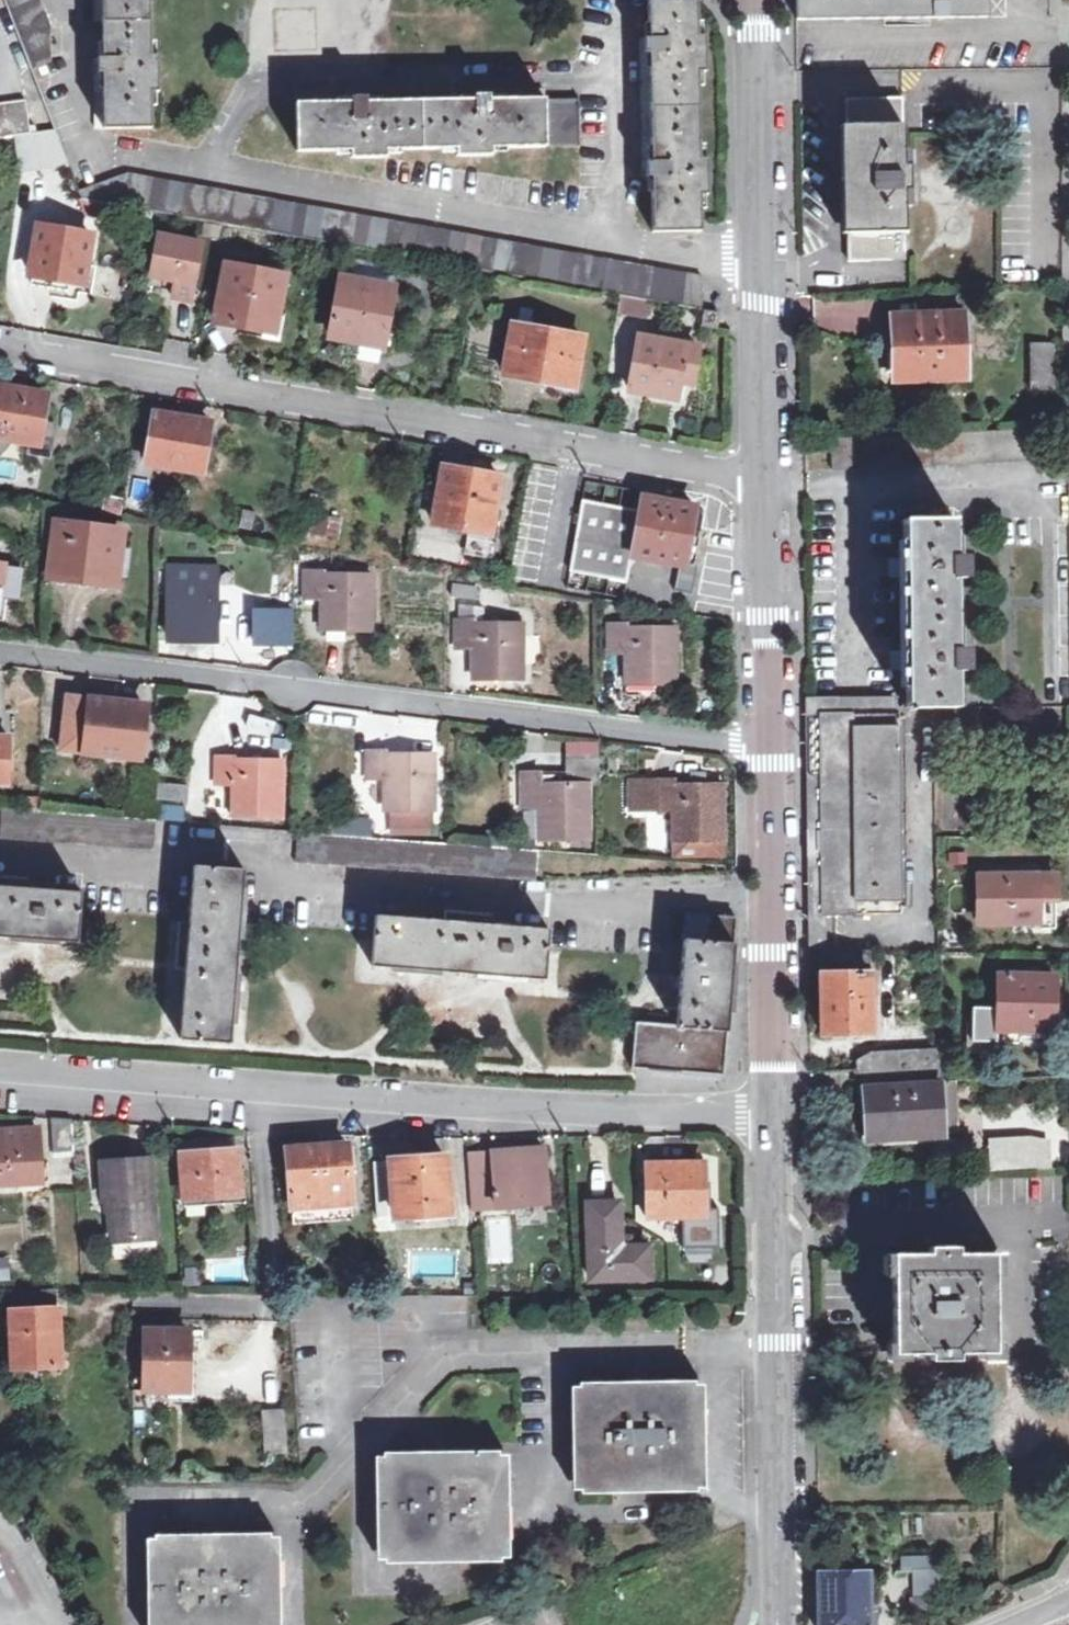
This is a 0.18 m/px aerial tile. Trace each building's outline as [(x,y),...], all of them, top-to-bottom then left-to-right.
[(32,73),(51,64),(51,24),(42,0),(4,0),(32,73)] [(154,130),(154,91),(160,92),(159,57),(153,57),(152,0),(104,0),(106,130),(154,130)] [(696,0),(649,0),(653,231),(699,230),(699,196),(705,196),(705,158),(698,159),(697,72),(703,72),(703,37),(696,36),(696,0)] [(795,20),(985,18),(985,0),(795,0),(795,20)] [(18,135),(37,132),(35,124),(30,124),(25,97),(0,101),(0,138),(18,135)] [(297,152),(350,151),(351,157),(386,157),(386,150),(457,149),(457,156),(491,155),(491,148),(581,146),(580,97),(296,103),(297,152)] [(847,261),(902,261),(901,194),(906,194),(906,167),(901,167),(900,100),(844,101),(847,261)] [(37,132),(18,135),(23,169),(67,164),(54,130),(37,132)] [(79,195),(81,199),(111,205),(611,293),(619,294),(649,299),(703,309),(703,275),(137,176),(135,183),(111,178),(79,195)] [(111,205),(81,199),(85,211),(109,216),(111,205)] [(29,275),(54,279),(53,286),(82,293),(83,283),(92,285),(97,256),(87,255),(92,226),(40,217),(29,275)] [(202,243),(158,235),(151,277),(175,281),(173,297),(191,300),(202,243)] [(214,319),(240,325),(239,331),(280,338),(284,319),(276,317),(284,275),(225,265),(214,319)] [(330,336),(340,339),(338,345),(388,354),(392,333),(384,332),(392,288),(341,279),(330,336)] [(608,310),(617,312),(619,294),(611,293),(608,310)] [(649,299),(619,294),(617,312),(645,317),(649,299)] [(719,311),(703,309),(701,325),(717,328),(719,311)] [(894,380),(965,379),(965,317),(893,318),(894,380)] [(503,375),(543,382),(541,388),(578,396),(585,362),(576,360),(581,338),(512,325),(503,375)] [(627,392),(682,402),(686,385),(690,385),(697,349),(638,339),(627,392)] [(1030,345),(1031,389),(1051,389),(1051,345),(1030,345)] [(1051,389),(1031,389),(1031,405),(1051,405),(1051,389)] [(47,447),(54,411),(46,409),(48,398),(0,390),(0,439),(47,447)] [(147,461),(209,473),(216,437),(209,435),(211,425),(155,415),(147,461)] [(471,530),(487,533),(489,522),(498,475),(441,466),(430,524),(471,530)] [(564,552),(621,562),(623,554),(687,564),(689,549),(693,530),(691,529),(682,528),(686,505),(632,495),(630,508),(575,498),(564,552)] [(311,496),(308,510),(322,513),(324,498),(311,496)] [(322,513),(308,510),(305,532),(339,538),(342,516),(322,513)] [(63,520),(55,572),(114,581),(121,528),(63,520)] [(957,711),(956,671),(970,670),(969,647),(955,648),(953,578),(969,578),(968,554),(953,555),(952,520),(899,521),(905,713),(957,711)] [(487,533),(471,530),(467,554),(491,560),(497,523),(489,522),(487,533)] [(212,567),(213,582),(217,582),(234,582),(234,540),(213,540),(212,567)] [(618,579),(621,562),(564,552),(562,568),(618,579)] [(196,582),(213,582),(212,567),(171,568),(170,598),(195,598),(196,582)] [(304,601),(323,600),(323,629),(371,629),(371,575),(326,575),(326,571),(305,571),(304,601)] [(195,598),(170,598),(170,639),(217,639),(217,582),(213,582),(196,582),(195,598)] [(449,595),(475,600),(478,587),(452,582),(449,595)] [(291,642),(291,602),(247,603),(248,643),(291,642)] [(457,607),(458,623),(472,622),(473,626),(482,626),(482,606),(457,607)] [(472,622),(458,623),(453,623),(454,650),(471,650),(472,680),(521,679),(520,624),(482,626),(473,626),(472,622)] [(608,653),(625,653),(625,684),(676,683),(674,628),(626,629),(625,625),(607,626),(608,653)] [(74,752),(81,697),(68,696),(61,750),(74,752)] [(74,752),(137,759),(144,705),(81,697),(74,752)] [(819,719),(898,718),(897,697),(807,698),(810,947),(821,947),(826,948),(827,914),(820,914),(819,719)] [(900,913),(898,718),(819,719),(820,914),(827,914),(900,913)] [(10,783),(11,737),(0,737),(0,783),(10,783)] [(581,743),(565,743),(565,757),(581,757),(581,743)] [(581,743),(581,757),(597,756),(597,743),(581,743)] [(435,826),(434,754),(387,754),(387,750),(358,749),(357,777),(385,778),(386,825),(435,826)] [(234,759),(234,754),(215,754),(213,783),(232,784),(230,814),(280,816),(282,761),(234,759)] [(538,810),(538,839),(588,838),(587,784),(600,784),(600,756),(597,756),(581,757),(565,757),(565,784),(540,784),(540,781),(521,781),(522,810),(538,810)] [(676,780),(644,781),(645,809),(675,809),(675,855),(724,854),(724,786),(707,785),(706,774),(692,774),(692,785),(675,785),(676,780)] [(645,809),(644,781),(630,780),(630,809),(645,809)] [(160,799),(186,802),(187,789),(162,786),(160,799)] [(156,805),(156,820),(184,823),(186,807),(156,805)] [(522,839),(538,839),(538,810),(522,810),(522,839)] [(346,835),(346,819),(328,817),(326,833),(346,835)] [(346,819),(346,835),(376,837),(376,822),(346,819)] [(346,835),(326,833),(296,831),(294,861),(536,880),(538,849),(376,837),(346,835)] [(178,1040),(228,1044),(240,870),(189,868),(178,1040)] [(977,921),(1036,921),(1037,874),(978,873),(977,921)] [(77,943),(82,893),(0,886),(0,935),(77,943)] [(683,940),(703,942),(706,914),(686,913),(683,940)] [(706,914),(703,942),(733,945),(736,917),(706,914)] [(376,915),(371,967),(544,980),(548,929),(376,915)] [(728,1004),(733,945),(703,942),(683,940),(676,1028),(636,1024),(632,1066),(721,1075),(728,1004)] [(871,949),(826,948),(821,947),(821,1034),(872,1033),(871,949)] [(995,1030),(1051,1030),(1053,975),(998,974),(995,1030)] [(943,1079),(943,1047),(872,1050),(855,1059),(856,1083),(943,1079)] [(959,1132),(958,1108),(957,1086),(957,1082),(914,1085),(915,1131),(867,1133),(867,1136),(959,1132)] [(866,1086),(867,1133),(915,1131),(914,1085),(866,1086)] [(72,1120),(52,1118),(54,1153),(74,1152),(72,1120)] [(41,1182),(39,1129),(0,1131),(0,1184),(41,1182)] [(991,1138),(993,1170),(1053,1166),(1052,1139),(1037,1135),(991,1138)] [(180,1142),(181,1155),(235,1151),(234,1138),(180,1142)] [(350,1204),(346,1144),(286,1149),(290,1207),(350,1204)] [(543,1148),(466,1154),(469,1209),(521,1206),(520,1200),(546,1199),(543,1148)] [(811,1148),(801,1148),(802,1172),(811,1171),(811,1148)] [(239,1196),(235,1151),(181,1155),(180,1155),(183,1199),(239,1196)] [(104,1212),(106,1212),(112,1211),(114,1240),(157,1237),(151,1155),(100,1159),(104,1212)] [(395,1213),(422,1212),(447,1210),(446,1195),(445,1158),(391,1161),(395,1213)] [(701,1162),(646,1162),(648,1214),(702,1215),(701,1162)] [(454,1195),(446,1195),(447,1210),(422,1212),(422,1219),(454,1217),(454,1195)] [(183,1208),(240,1204),(239,1196),(183,1199),(183,1208)] [(247,1196),(239,1196),(240,1204),(248,1204),(247,1196)] [(650,1277),(649,1248),(629,1248),(629,1239),(620,1239),(619,1203),(589,1204),(592,1279),(650,1277)] [(112,1211),(106,1212),(108,1240),(114,1240),(112,1211)] [(890,1347),(934,1348),(934,1355),(955,1355),(955,1348),(990,1347),(989,1246),(948,1247),(948,1241),(926,1241),(926,1247),(890,1248),(890,1347)] [(8,1263),(9,1283),(9,1285),(22,1284),(21,1260),(8,1261),(8,1263)] [(9,1283),(8,1263),(0,1263),(0,1283),(9,1283)] [(185,1285),(199,1284),(198,1268),(184,1269),(185,1285)] [(57,1290),(11,1289),(12,1310),(7,1310),(10,1378),(11,1381),(12,1384),(14,1386),(16,1388),(19,1389),(22,1390),(25,1391),(28,1390),(31,1389),(35,1386),(37,1384),(38,1382),(38,1367),(57,1367),(57,1290)] [(196,1399),(196,1340),(205,1339),(205,1329),(144,1329),(144,1398),(196,1399)] [(579,1488),(656,1486),(692,1486),(692,1382),(580,1381),(579,1488)] [(286,1450),(284,1407),(261,1409),(263,1451),(286,1450)] [(148,1465),(148,1447),(137,1447),(137,1466),(148,1465)] [(385,1555),(498,1555),(497,1449),(385,1449),(385,1555)] [(153,1624),(269,1624),(271,1531),(154,1528),(153,1624)] [(900,1571),(913,1571),(912,1600),(932,1601),(932,1593),(936,1593),(940,1571),(932,1569),(932,1555),(900,1556),(900,1571)] [(818,1571),(819,1624),(868,1624),(867,1571),(818,1571)]
